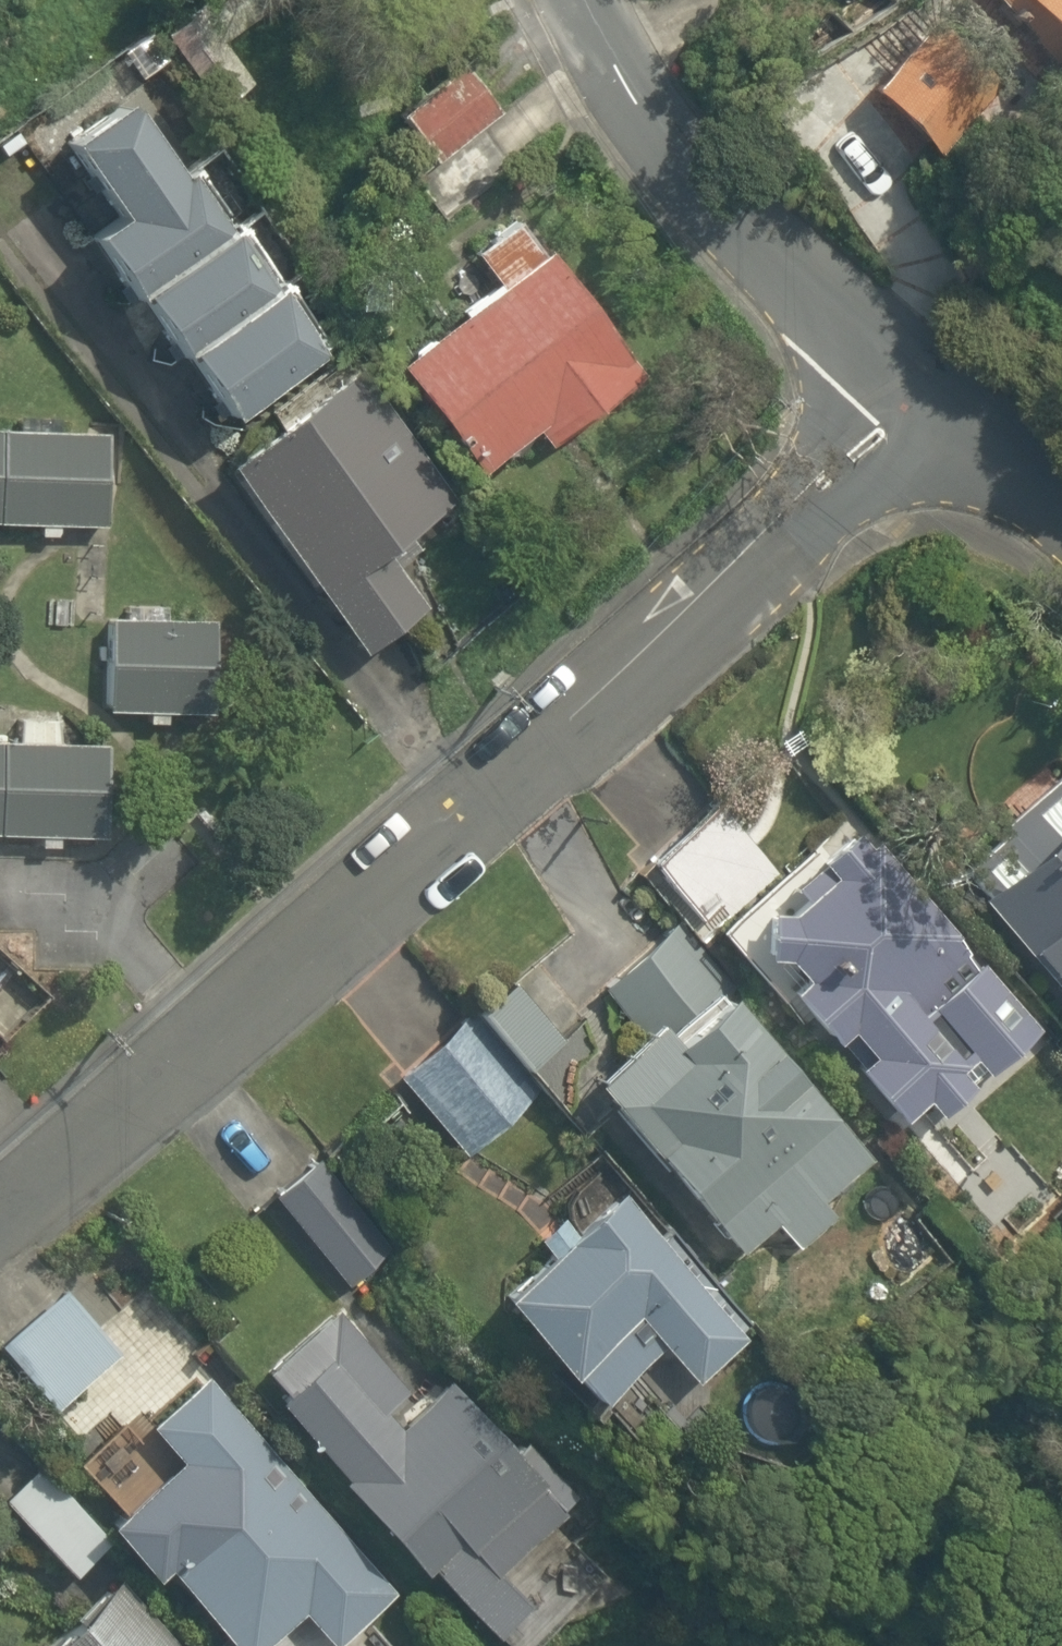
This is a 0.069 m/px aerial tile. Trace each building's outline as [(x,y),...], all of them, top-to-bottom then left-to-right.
[(1003,34),(1013,23),(1061,69),(1061,0),(966,0),(1003,34)] [(902,53),(859,103),(933,166),(975,116),(902,53)] [(426,163),(494,113),(462,70),(394,119),(426,163)] [(309,358),(109,99),(38,154),(93,225),(59,252),(204,440),(309,358)] [(643,379),(519,218),(462,261),(481,286),(381,362),(472,481),(527,439),(541,457),(643,379)] [(343,371),(207,472),(344,658),(412,607),(377,559),(445,509),(343,371)] [(0,441),(0,535),(100,540),(105,447),(58,444),(59,413),(10,410),(9,442),(0,441)] [(203,628),(98,623),(94,719),(199,724),(203,628)] [(31,837),(31,852),(50,852),(50,838),(93,839),(97,751),(55,749),(56,721),(11,719),(10,747),(0,747),(0,836),(31,837)] [(963,877),(1061,990),(1061,767),(952,865),(963,877)] [(862,808),(777,876),(715,799),(645,855),(707,932),(749,985),(773,966),(895,1119),(919,1099),(929,1112),(1036,1027),(862,808)] [(863,1157),(679,928),(600,991),(632,1031),(600,1056),(620,1081),(600,1097),(731,1259),(773,1225),(795,1253),(838,1218),(818,1193),(863,1157)] [(473,1008),(521,1069),(577,1024),(524,956),(468,1001),(473,1008)] [(521,1069),(473,1008),(391,1072),(460,1160),(542,1095),(521,1069)] [(309,1153),(257,1199),(341,1294),(393,1249),(309,1153)] [(747,1330),(611,1168),(544,1225),(557,1240),(496,1292),(596,1410),(660,1356),(683,1383),(747,1330)] [(108,1357),(57,1290),(0,1334),(0,1403),(18,1426),(108,1357)] [(285,1389),(268,1405),(474,1633),(513,1598),(467,1548),(533,1488),(444,1389),(399,1429),(307,1327),(264,1366),(285,1389)] [(201,1376),(151,1423),(175,1449),(154,1468),(108,1418),(64,1459),(110,1509),(99,1519),(154,1578),(160,1572),(228,1645),(262,1645),(299,1612),(330,1645),(332,1645),(395,1587),(201,1376)] [(0,1496),(0,1506),(74,1575),(111,1536),(32,1462),(0,1496)] [(118,1579),(33,1645),(170,1645),(118,1579)]
